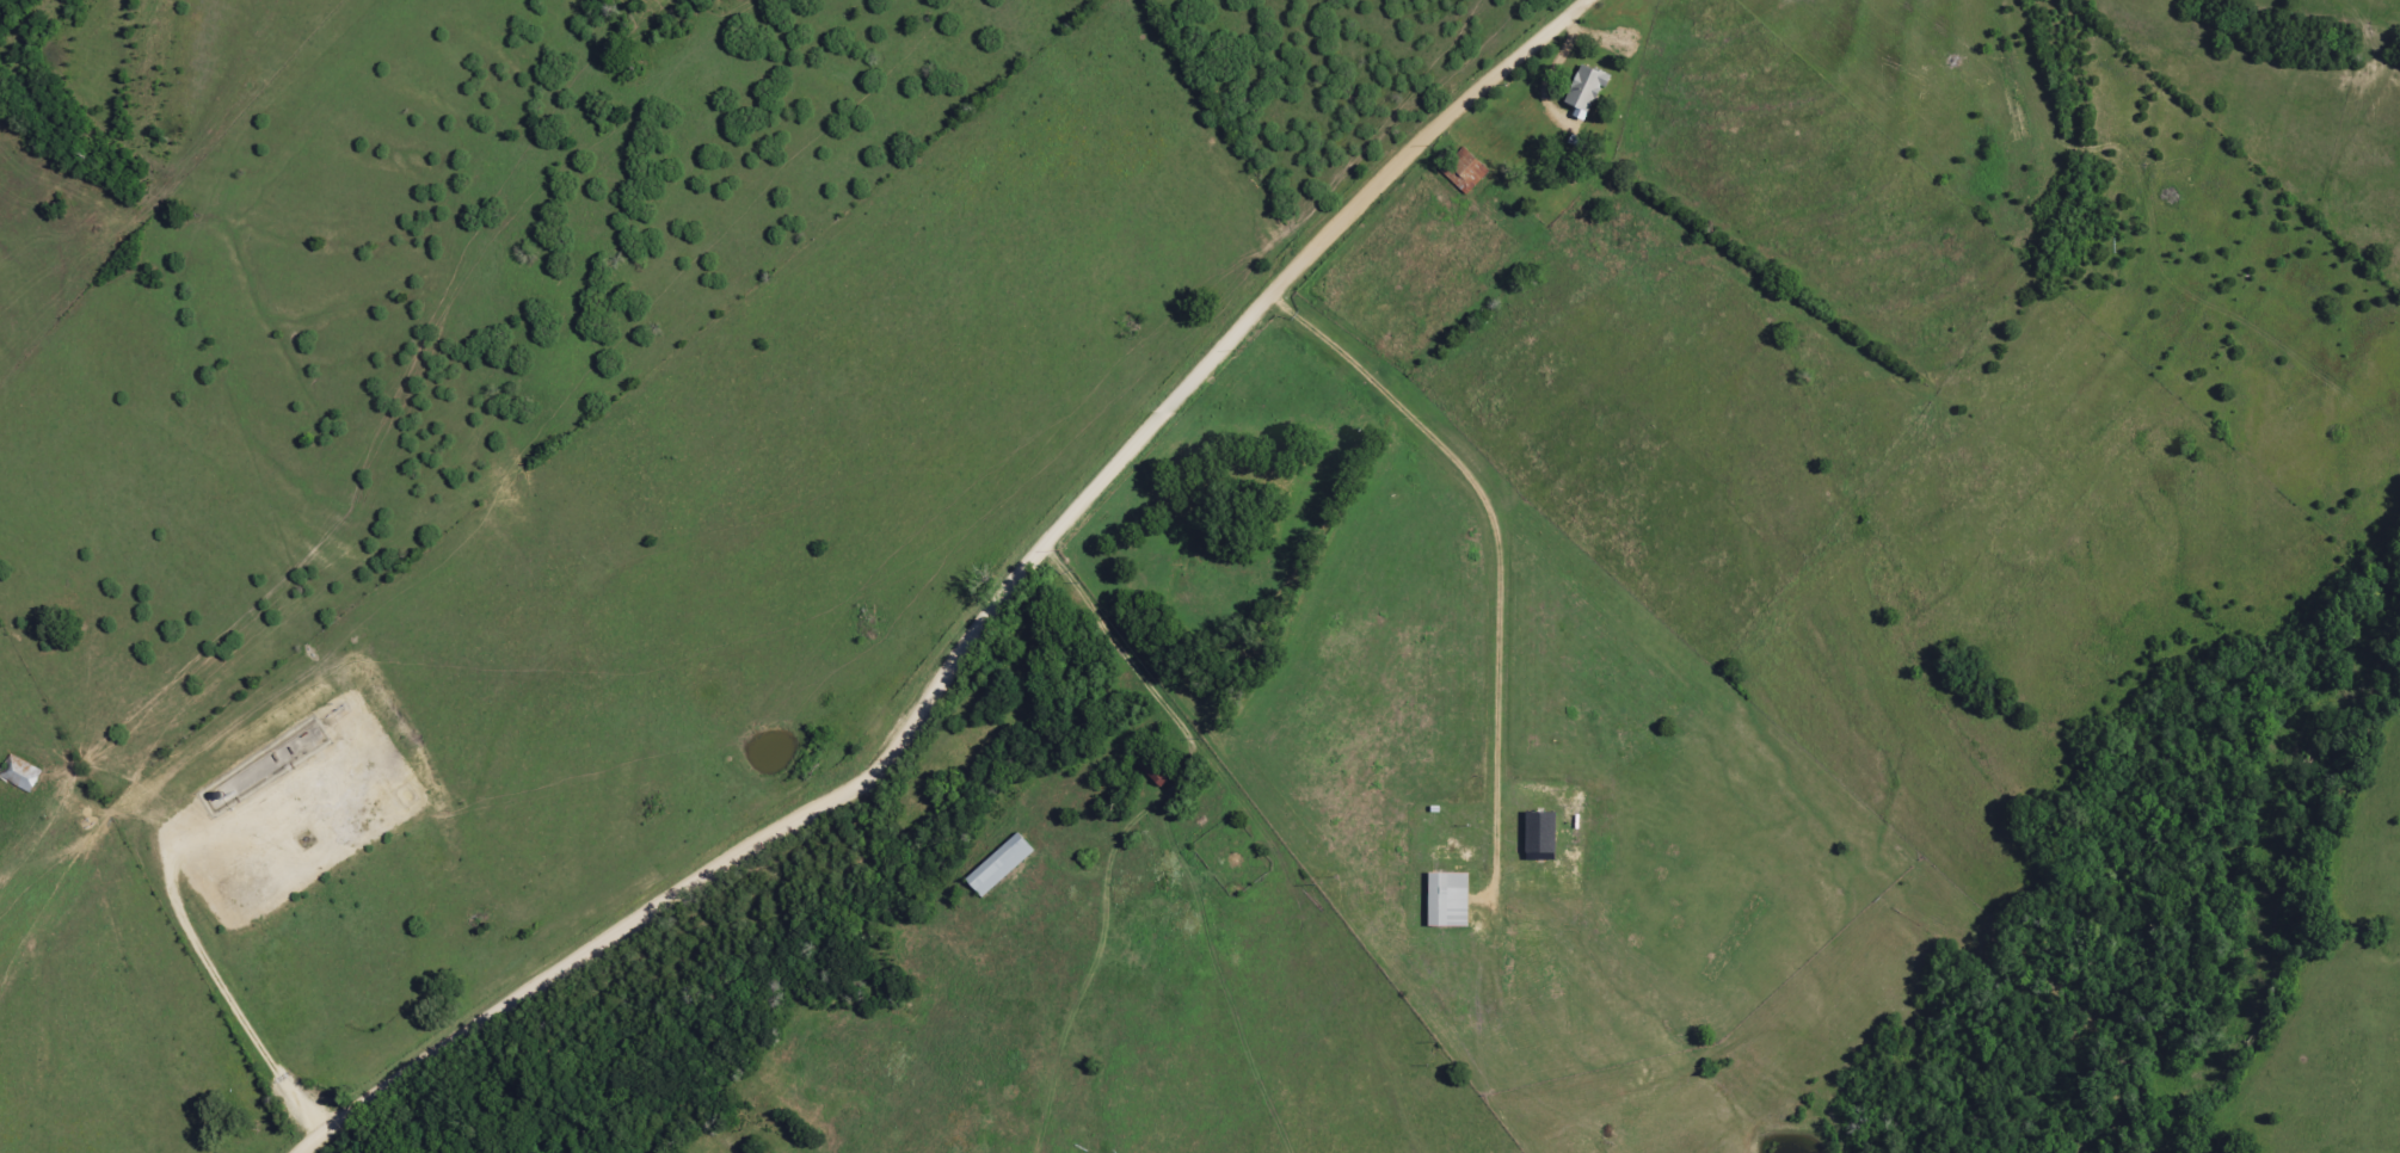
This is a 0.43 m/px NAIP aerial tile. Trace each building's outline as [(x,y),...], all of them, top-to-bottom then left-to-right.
[(1588,116),(1606,76),(1578,64),(1561,104),(1588,116)] [(1440,172),(1465,197),(1488,173),(1462,148),(1440,172)] [(1553,860),(1554,813),(1523,813),(1522,860),(1553,860)] [(1031,852),(1014,833),(962,881),(979,899),(1031,852)] [(1424,927),(1465,928),(1465,874),(1425,874),(1424,927)]
